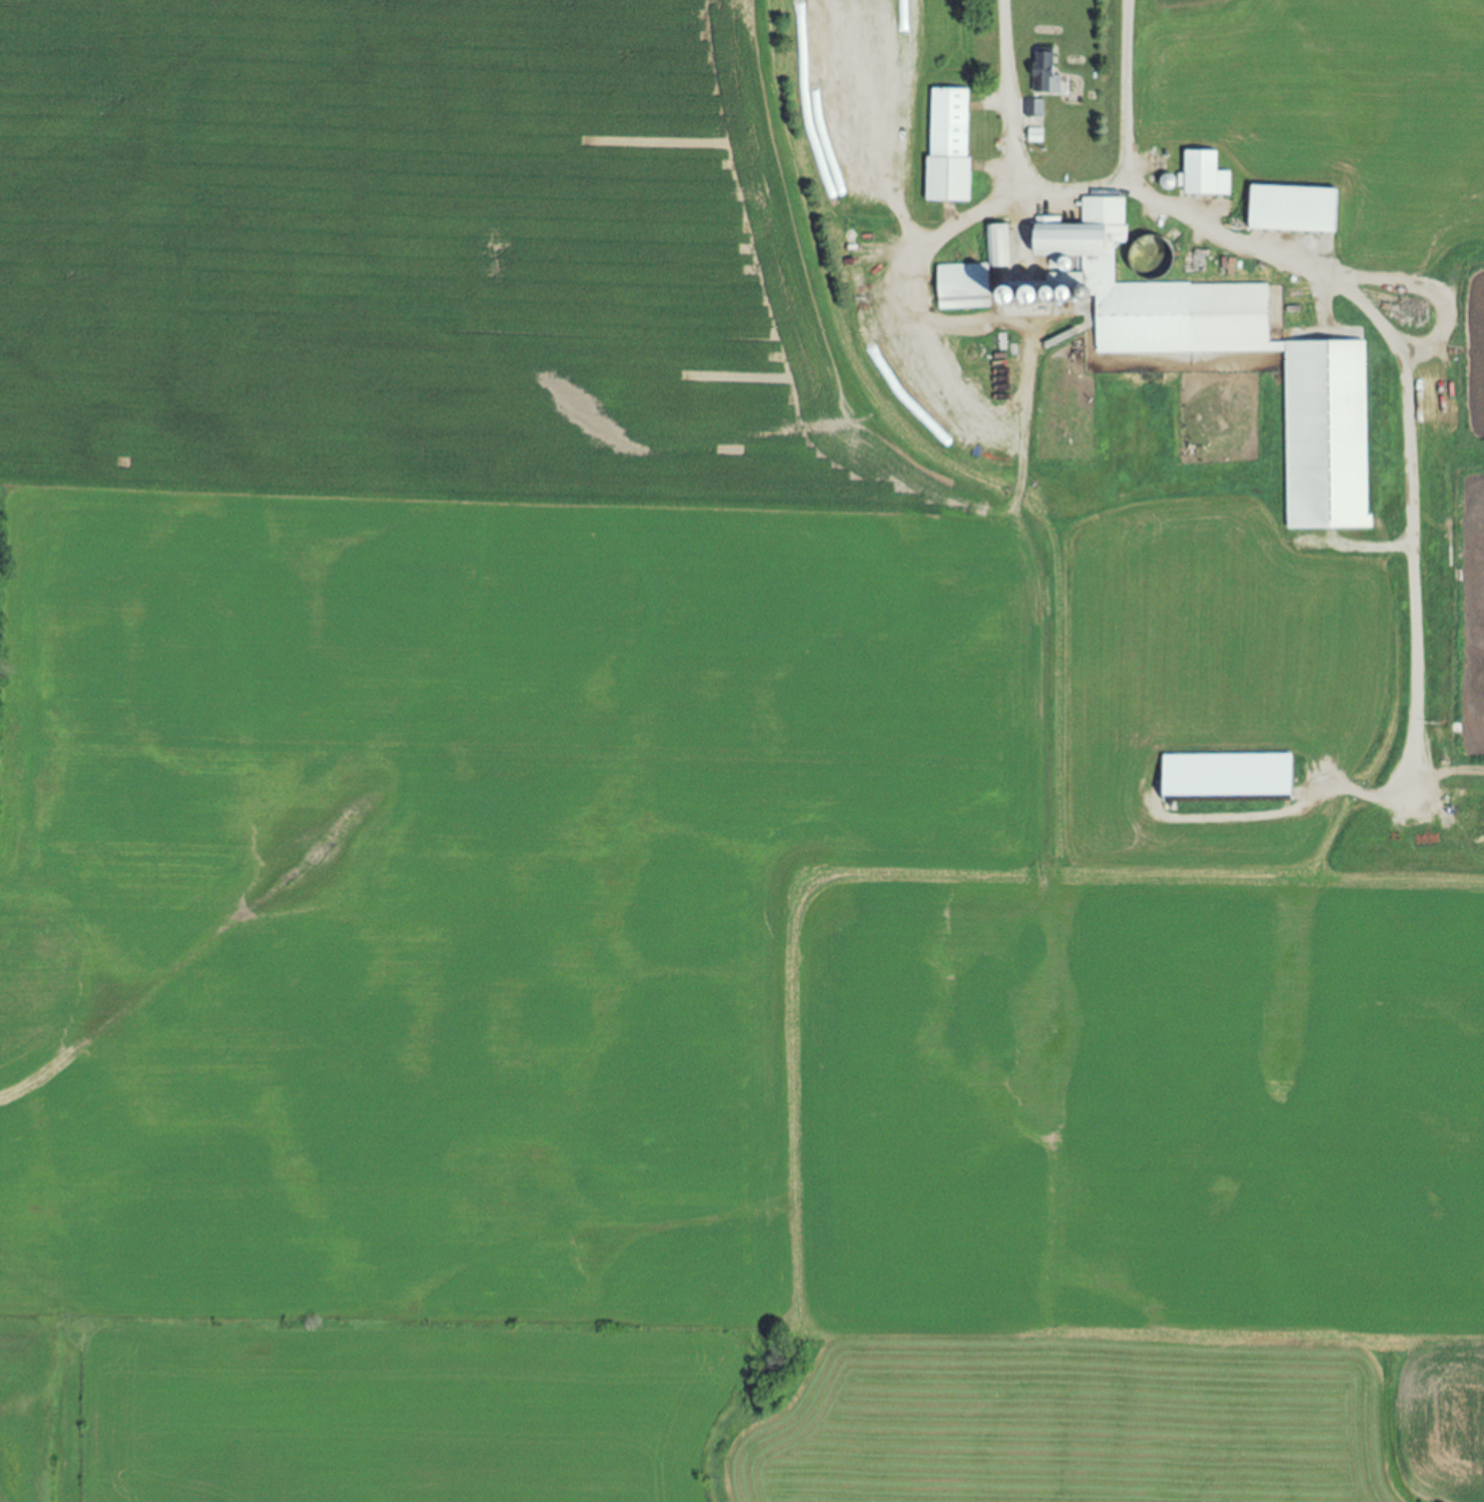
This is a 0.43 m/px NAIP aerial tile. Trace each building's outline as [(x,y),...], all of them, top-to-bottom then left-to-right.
[(1053,49),(1052,76),(1060,76),(1060,94),(1032,93),(1033,49),(1053,49)] [(928,202),(929,89),(969,89),(967,203),(928,202)] [(1042,101),(1042,117),(1025,117),(1025,101),(1042,101)] [(1040,144),(1041,130),(1027,129),(1026,144),(1040,144)] [(1229,195),(1185,195),(1185,151),(1216,151),(1216,173),(1229,173),(1229,195)] [(1335,233),(1249,231),(1251,186),(1336,189),(1335,233)] [(1285,353),(1096,354),(1095,296),(1084,296),(1084,279),(1082,279),(1082,257),(1034,257),(1034,219),(1059,219),(1059,226),(1082,225),(1082,199),(1125,198),(1125,245),(1115,245),(1115,286),(1267,285),(1268,343),(1366,342),(1367,528),(1286,529),(1285,353)] [(1162,251),(1136,254),(1135,241),(1161,238),(1162,251)] [(938,311),(937,267),(988,266),(989,309),(938,311)] [(1160,755),(1160,803),(1291,803),(1291,755),(1160,755)]
